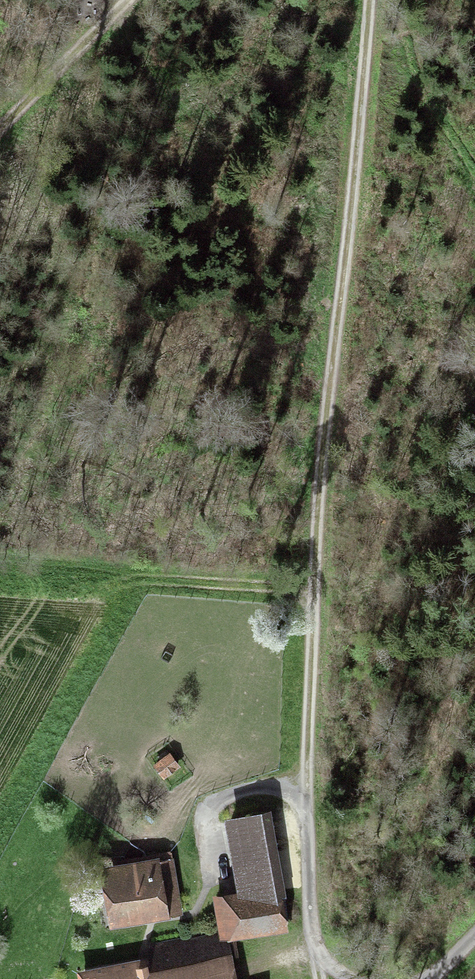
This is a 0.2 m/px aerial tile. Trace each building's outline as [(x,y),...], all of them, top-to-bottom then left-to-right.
[(170,759),(152,772),(159,782),(178,770),(170,759)] [(230,931),(283,924),(264,814),(231,820),(244,897),(225,900),(230,931)] [(110,878),(116,915),(179,905),(170,853),(147,857),(149,870),(133,873),(133,874),(110,878)] [(112,978),(237,978),(228,936),(156,951),(160,969),(112,978)]
